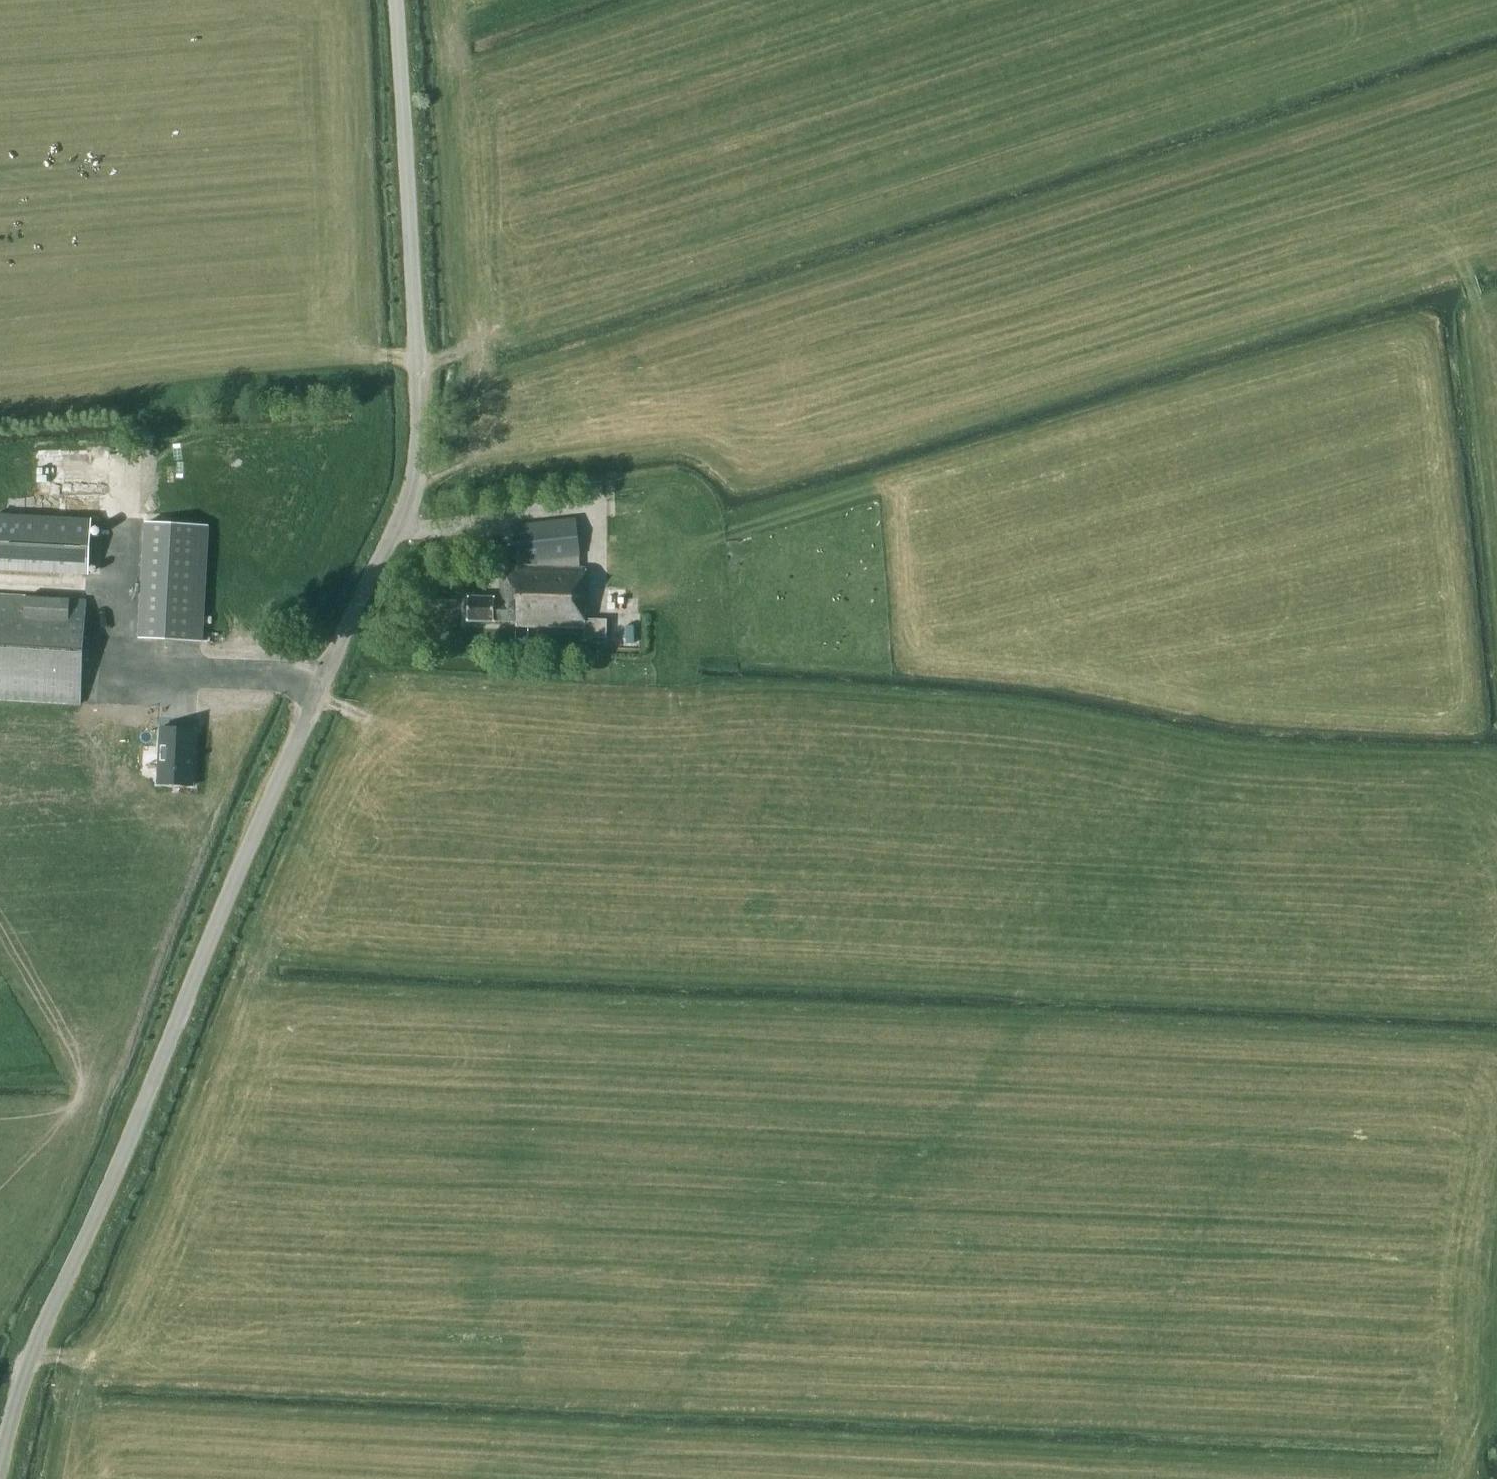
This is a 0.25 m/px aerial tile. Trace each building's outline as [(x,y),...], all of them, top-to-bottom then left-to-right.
[(88,574),(92,520),(0,515),(0,569),(88,574)] [(587,568),(537,567),(537,560),(580,555),(575,518),(514,526),(519,563),(524,562),(524,566),(502,566),(501,597),(469,597),(468,621),(495,622),(495,621),(516,622),(516,627),(584,628),(584,637),(607,638),(608,619),(586,618),(587,568)] [(141,639),(201,642),(208,525),(146,523),(141,639)] [(0,595),(0,699),(81,703),(87,600),(0,595)] [(160,728),(157,784),(193,786),(196,730),(160,728)]
